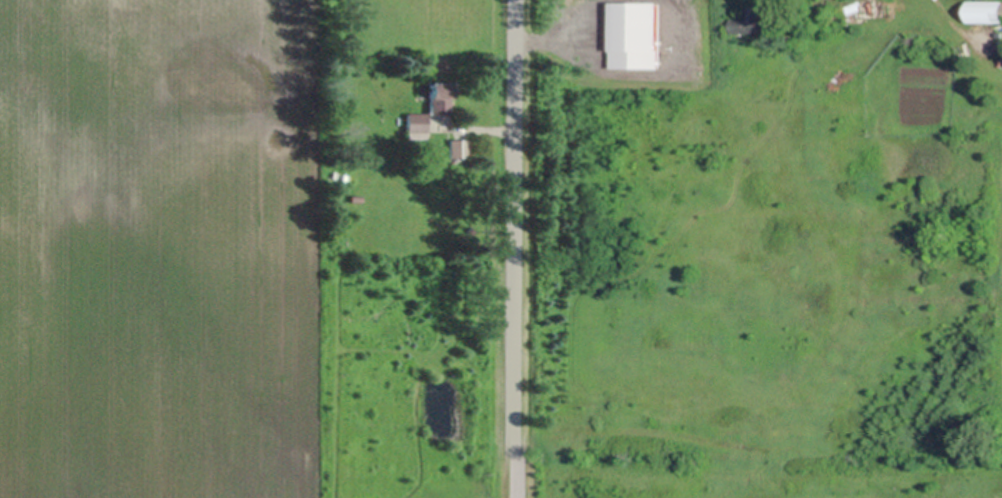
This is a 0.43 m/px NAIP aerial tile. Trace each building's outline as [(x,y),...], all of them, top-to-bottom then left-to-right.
[(968,1),(1001,1),(1001,22),(968,22),(968,1)] [(612,2),(658,2),(658,68),(611,67),(612,2)] [(751,33),(739,33),(729,33),(729,19),(743,19),(743,6),(755,6),(755,19),(756,19),(756,33),(751,33)] [(795,17),(792,21),(787,17),(790,13),(795,17)] [(418,97),(419,83),(429,83),(428,97),(418,97)] [(447,115),(429,114),(429,97),(428,97),(429,83),(450,83),(450,97),(448,97),(447,115)] [(426,132),(426,138),(408,138),(408,132),(406,132),(406,114),(426,114),(426,132)] [(469,157),(451,157),(451,139),(470,139),(469,157)]
